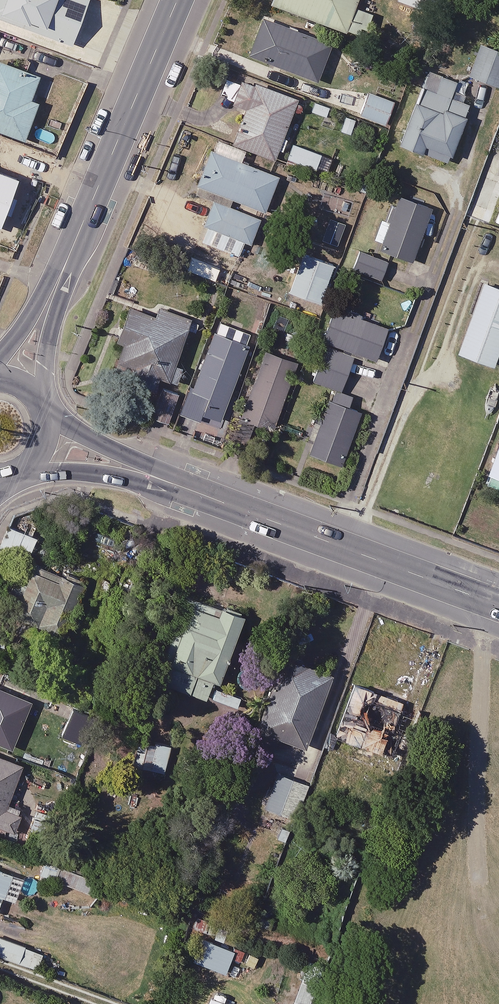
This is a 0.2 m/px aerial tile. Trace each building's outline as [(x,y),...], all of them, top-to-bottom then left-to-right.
[(72,44),(89,0),(0,0),(0,17),(72,44)] [(273,4),(364,35),(372,13),(355,7),(357,0),(274,0),(273,4)] [(424,9),(427,0),(399,0),(424,9)] [(331,43),(264,18),(250,54),(318,80),(331,43)] [(481,43),(469,75),(498,86),(498,50),(481,43)] [(0,61),(0,130),(25,139),(39,102),(31,99),(39,76),(0,61)] [(457,80),(443,75),(436,91),(422,86),(399,142),(448,161),(471,104),(451,96),(457,80)] [(243,83),(227,77),(220,94),(249,105),(235,143),(274,158),(297,98),(244,78),(243,83)] [(393,100),(369,93),(362,115),(386,123),(393,100)] [(321,153),(293,143),(286,163),(314,172),(321,153)] [(235,198),(265,210),(278,177),(213,151),(196,192),(216,200),(201,238),(239,254),(245,240),(252,243),(262,218),(232,206),(235,198)] [(432,206),(400,196),(391,224),(381,220),(374,238),(384,242),(381,249),(413,260),(432,206)] [(387,262),(362,252),(355,268),(381,278),(387,262)] [(336,265),(304,253),(290,290),(322,302),(336,265)] [(484,281),(458,351),(493,364),(498,349),(498,287),(484,281)] [(190,317),(159,308),(157,316),(128,307),(108,371),(155,386),(158,376),(178,381),(182,365),(176,363),(190,317)] [(387,328),(337,307),(324,338),(374,359),(387,328)] [(247,344),(215,333),(189,408),(222,419),(247,344)] [(353,356),(327,346),(315,380),(341,390),(353,356)] [(296,361),(266,350),(243,417),(273,428),(296,361)] [(177,395),(157,388),(148,415),(168,422),(177,395)] [(360,410),(330,400),(311,453),(341,463),(360,410)] [(484,484),(498,490),(498,444),(484,484)] [(37,536),(8,525),(1,546),(29,557),(37,536)] [(32,570),(28,583),(14,578),(0,618),(0,622),(61,644),(84,580),(62,572),(59,579),(32,570)] [(243,614),(187,594),(157,678),(207,696),(214,678),(219,680),(243,614)] [(332,672),(282,655),(248,756),(269,763),(278,736),(306,746),(332,672)] [(420,707),(354,681),(334,733),(355,741),(349,756),(366,762),(372,747),(392,755),(401,730),(410,734),(420,707)] [(0,685),(0,742),(12,747),(32,699),(0,685)] [(85,711),(66,708),(62,735),(81,737),(85,711)] [(170,744),(141,740),(137,768),(166,771),(170,744)] [(0,756),(0,825),(15,830),(21,813),(6,807),(22,764),(0,756)] [(308,783),(277,772),(265,806),(296,817),(308,783)] [(292,822),(279,818),(273,836),(286,840),(292,822)] [(105,878),(49,857),(42,874),(98,896),(105,878)] [(0,866),(0,902),(3,895),(15,899),(24,875),(0,866)] [(230,924),(199,915),(195,927),(226,936),(230,924)] [(0,935),(0,954),(36,967),(42,952),(0,935)] [(212,995),(209,1003),(239,1003),(212,995)]
